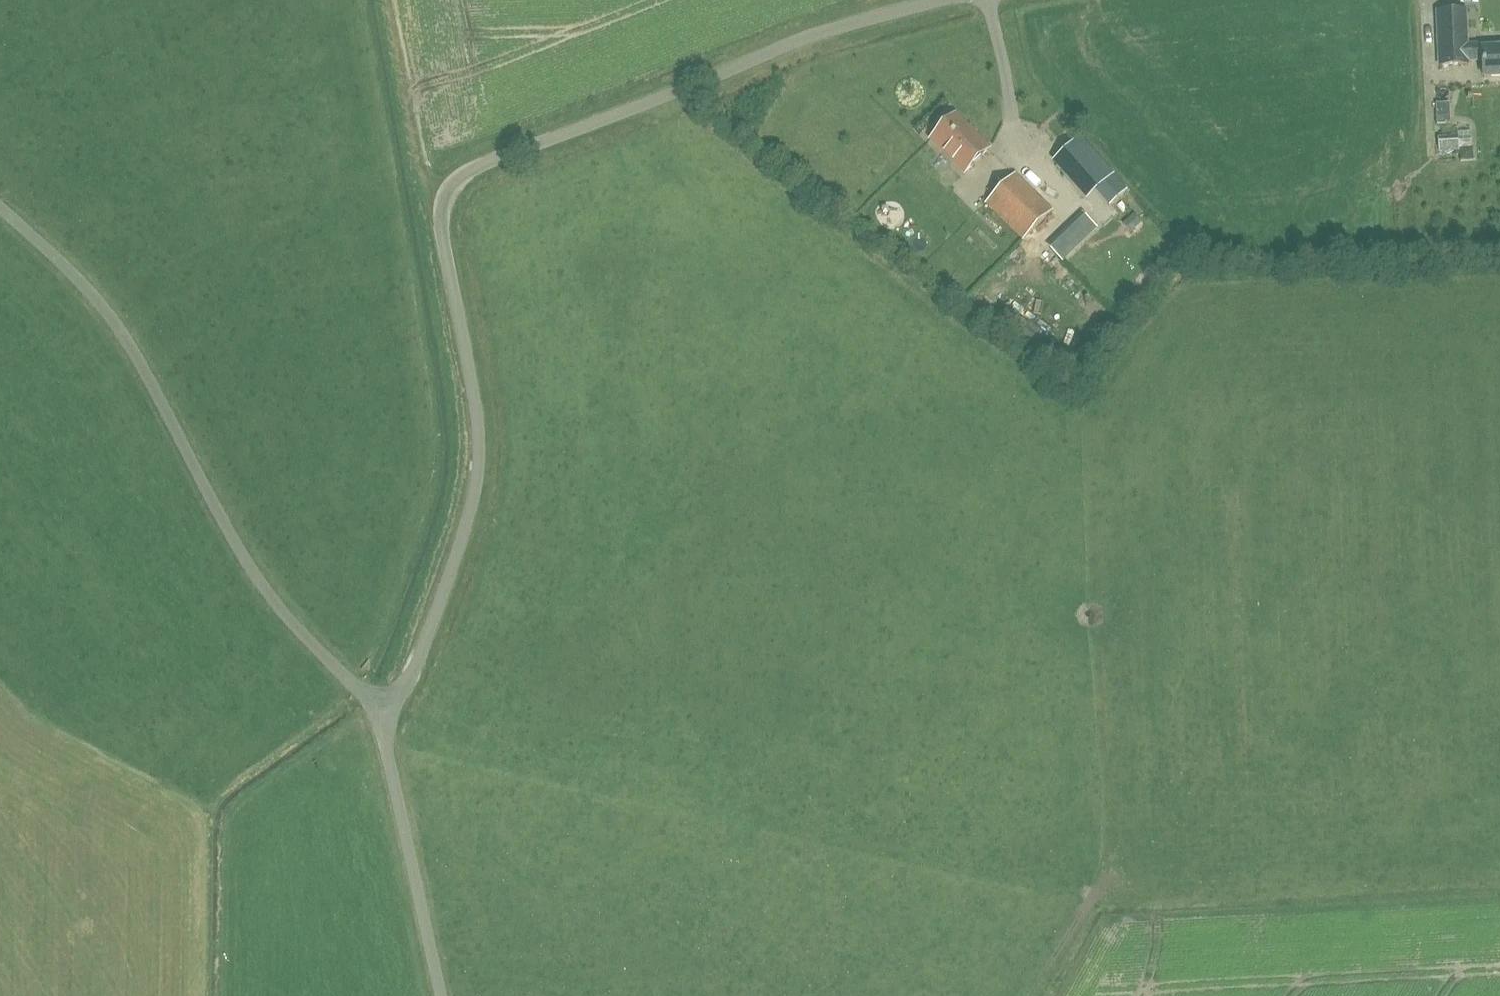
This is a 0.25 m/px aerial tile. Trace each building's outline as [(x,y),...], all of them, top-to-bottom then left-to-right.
[(1468,64),(1468,61),(1467,45),(1466,10),(1437,11),(1439,65),(1468,64)] [(1468,61),(1483,60),(1484,77),(1499,76),(1499,47),(1491,48),(1491,44),(1467,45),(1468,61)] [(989,149),(979,139),(965,125),(955,115),(931,139),(965,173),(989,149)] [(1443,137),(1438,137),(1439,153),(1459,151),(1457,129),(1442,131),(1443,137)] [(1113,171),(1079,133),(1051,158),(1085,196),(1094,188),(1108,203),(1125,189),(1111,173),(1113,171)] [(1023,242),(1054,210),(1016,172),(985,203),(1023,242)] [(1063,261),(1098,228),(1082,211),(1047,244),(1063,261)] [(996,322),(1017,335),(1023,326),(1002,312),(996,322)]
